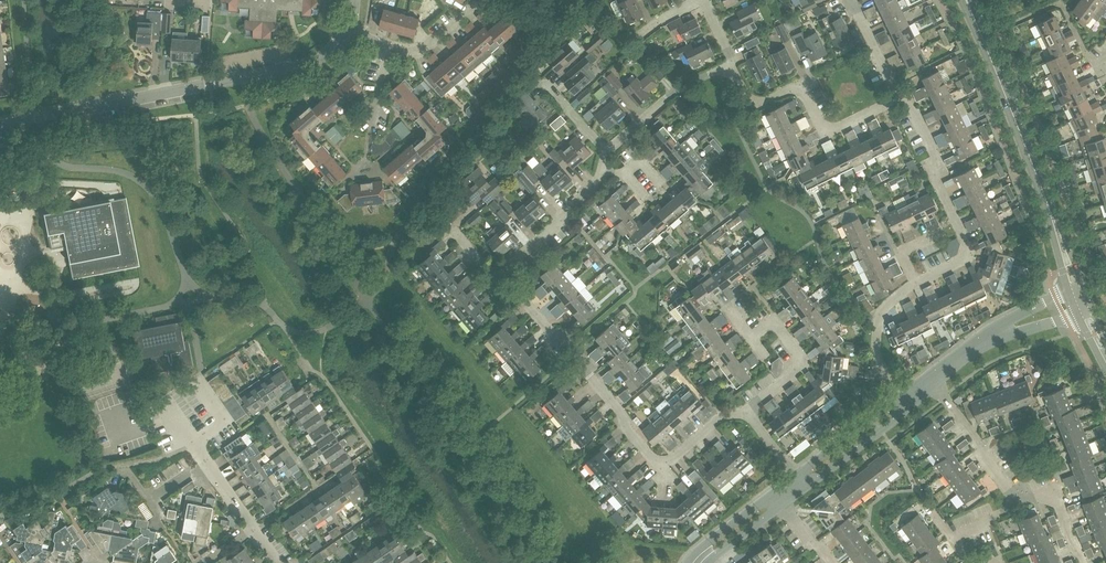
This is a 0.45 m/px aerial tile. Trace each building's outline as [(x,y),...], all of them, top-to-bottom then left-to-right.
[(220,1),(229,1),(229,10),(238,11),(239,7),(250,7),(250,19),(245,19),(245,28),(254,29),(253,38),(271,39),(272,30),(281,30),(281,21),(277,21),(278,9),(303,11),(302,15),(312,16),(312,7),(321,7),(322,0),(221,0),(220,1)] [(624,14),(628,23),(643,16),(636,0),(625,0),(620,3),(619,0),(618,0),(611,3),(617,17),(624,14)] [(652,8),(667,1),(667,0),(648,0),(652,8)] [(799,0),(805,11),(817,5),(815,0),(799,0)] [(897,0),(875,0),(880,9),(897,1),(897,0)] [(1100,0),(1080,0),(1080,1),(1101,16),(1105,10),(1105,4),(1100,0)] [(880,9),(886,21),(903,13),(897,1),(880,9)] [(1101,16),(1080,1),(1072,11),(1081,17),(1078,21),(1085,26),(1092,16),(1098,20),(1101,16)] [(743,16),(730,22),(737,37),(757,27),(753,20),(760,16),(754,3),(740,10),(743,16)] [(933,12),(929,5),(925,7),(929,15),(933,12)] [(822,6),(815,10),(819,19),(826,15),(822,6)] [(379,27),(391,30),(396,12),(384,9),(379,27)] [(134,34),(134,41),(137,41),(137,43),(151,44),(152,30),(160,30),(161,13),(147,12),(147,22),(138,22),(138,34),(134,34)] [(408,15),(396,12),(391,30),(403,33),(408,15)] [(937,20),(933,12),(929,15),(933,23),(937,20)] [(164,13),(163,31),(170,32),(172,14),(164,13)] [(909,24),(903,13),(886,21),(892,33),(909,24)] [(837,48),(841,46),(852,40),(841,18),(834,21),(831,14),(819,20),(823,29),(827,26),(837,48)] [(420,19),(408,15),(403,33),(415,37),(420,19)] [(498,23),(510,37),(519,29),(507,15),(498,23)] [(1042,34),(1059,26),(1054,15),(1042,21),(1040,17),(1035,20),(1042,34)] [(681,18),(669,24),(674,34),(681,31),(685,39),(702,30),(696,18),(684,24),(681,18)] [(787,32),(795,28),(791,20),(783,24),(787,32)] [(501,45),(510,37),(498,23),(489,31),(501,45)] [(782,23),(776,26),(784,42),(790,39),(782,23)] [(909,24),(892,33),(898,45),(915,36),(909,24)] [(491,53),(501,45),(489,31),(485,26),(476,35),(488,49),(491,53)] [(1042,34),(1048,46),(1074,34),(1072,30),(1064,34),(1059,26),(1042,34)] [(938,30),(942,38),(946,35),(942,28),(938,30)] [(804,31),(793,36),(798,48),(804,45),(812,60),(827,53),(817,32),(807,37),(804,31)] [(185,60),(187,39),(179,38),(180,33),(173,32),(172,59),(185,60)] [(1075,38),(1074,34),(1048,46),(1054,57),(1064,53),(1071,50),(1067,42),(1075,38)] [(478,57),(488,49),(476,35),(466,43),(478,57)] [(589,52),(603,40),(599,35),(585,47),(589,52)] [(950,44),(946,35),(942,38),(946,46),(950,44)] [(195,39),(187,39),(185,60),(192,60),(192,63),(202,64),(202,57),(200,57),(201,37),(195,36),(195,39)] [(921,48),(915,36),(898,45),(903,57),(921,48)] [(744,43),(747,49),(760,43),(757,37),(744,43)] [(600,45),(605,52),(613,45),(607,39),(600,45)] [(714,55),(714,54),(708,42),(694,49),(691,43),(673,52),(675,57),(681,54),(681,55),(686,53),(694,68),(702,65),(700,62),(714,55)] [(483,62),(478,57),(466,43),(457,51),(474,70),(483,62)] [(568,43),(548,60),(558,72),(578,55),(568,43)] [(1019,47),(1022,54),(1024,57),(1030,54),(1025,44),(1019,46),(1019,47)] [(757,47),(744,53),(757,80),(770,74),(757,47)] [(786,47),(773,54),(782,72),(795,66),(786,47)] [(921,48),(903,57),(909,69),(927,60),(921,48)] [(474,70),(457,51),(448,58),(460,73),(465,78),(474,70)] [(1068,60),(1064,53),(1054,57),(1047,61),(1052,72),(1078,60),(1076,56),(1068,60)] [(957,55),(952,58),(956,65),(960,62),(957,55)] [(352,57),(347,62),(357,71),(362,66),(352,57)] [(566,73),(570,78),(565,83),(574,94),(596,75),(590,68),(593,65),(585,57),(566,73)] [(448,58),(439,66),(451,80),(460,73),(448,58)] [(1052,87),(1058,84),(1075,75),(1072,68),(1080,64),(1078,60),(1052,72),(1047,75),(1052,87)] [(456,85),(451,80),(439,66),(430,74),(439,84),(435,88),(442,97),(456,85)] [(923,92),(944,81),(939,70),(922,78),(926,85),(921,87),(923,92)] [(612,72),(606,77),(618,90),(623,85),(612,72)] [(338,81),(341,84),(352,97),(362,89),(348,73),(339,81),(338,81)] [(493,88),(498,80),(493,73),(485,79),(493,88)] [(651,94),(649,92),(658,84),(651,75),(645,80),(644,79),(641,82),(637,78),(624,89),(638,105),(651,94)] [(1058,84),(1064,95),(1089,82),(1087,79),(1079,83),(1075,75),(1058,84)] [(960,79),(964,86),(969,84),(965,77),(960,79)] [(390,92),(399,101),(412,90),(414,88),(414,87),(414,88),(406,79),(406,78),(390,91),(390,92)] [(6,79),(0,79),(0,95),(8,94),(6,79)] [(950,93),(944,81),(923,92),(926,97),(930,94),(934,101),(950,93)] [(608,82),(603,87),(612,97),(617,93),(608,82)] [(1064,109),(1069,106),(1086,98),(1083,90),(1091,86),(1089,82),(1064,95),(1058,98),(1064,109)] [(331,92),(343,105),(352,97),(341,84),(331,92)] [(972,91),(969,84),(964,86),(967,93),(972,91)] [(493,89),(492,89),(488,85),(479,94),(484,99),(488,95),(493,89)] [(588,88),(577,98),(582,103),(593,94),(588,88)] [(420,100),(412,90),(399,101),(407,111),(420,100)] [(331,92),(322,100),(333,113),(343,105),(331,92)] [(525,93),(510,106),(520,118),(525,114),(535,125),(546,116),(532,99),(531,100),(525,93)] [(934,115),(956,105),(950,93),(934,101),(937,108),(932,110),(934,115)] [(1069,106),(1075,117),(1100,105),(1098,101),(1090,105),(1086,98),(1069,106)] [(613,99),(605,106),(617,121),(626,113),(613,99)] [(313,108),(321,119),(324,122),(324,121),(333,113),(322,100),(313,108)] [(428,109),(420,100),(407,111),(415,120),(415,121),(417,119),(428,109)] [(607,129),(617,121),(605,106),(600,101),(590,109),(607,129)] [(978,108),(974,101),(969,103),(973,110),(978,108)] [(772,124),(788,116),(785,110),(790,108),(787,103),(766,113),(772,124)] [(310,129),(321,119),(313,108),(310,105),(310,106),(291,122),(290,122),(298,131),(289,138),(290,139),(306,157),(306,158),(319,146),(309,134),(310,129)] [(961,116),(956,105),(934,115),(937,120),(942,117),(945,124),(961,116)] [(1079,138),(1097,131),(1094,123),(1098,121),(1094,113),(1102,109),(1100,105),(1075,117),(1069,120),(1075,131),(1076,131),(1079,138)] [(686,106),(682,109),(687,115),(691,112),(686,106)] [(427,135),(415,145),(424,157),(426,159),(445,142),(446,143),(446,142),(439,134),(447,126),(446,126),(431,107),(430,107),(428,109),(417,119),(427,130),(427,135)] [(978,108),(973,110),(976,117),(981,115),(978,108)] [(561,114),(550,124),(556,130),(566,121),(561,114)] [(788,116),(772,124),(777,135),(798,125),(796,121),(791,123),(788,116)] [(967,128),(961,116),(945,124),(948,130),(943,133),(945,138),(967,128)] [(693,123),(699,129),(703,125),(697,119),(693,123)] [(390,130),(393,133),(400,141),(411,132),(402,120),(390,130)] [(673,135),(659,120),(648,130),(652,135),(651,136),(656,142),(652,146),(655,150),(673,135)] [(335,144),(343,137),(346,135),(336,124),(326,133),(335,144)] [(987,131),(983,124),(978,126),(982,134),(987,131)] [(703,125),(699,129),(704,135),(708,131),(703,125)] [(798,125),(777,135),(783,147),(799,139),(796,133),(801,131),(798,125)] [(750,136),(757,132),(755,127),(748,131),(750,136)] [(881,127),(876,129),(887,150),(898,145),(897,141),(904,138),(899,128),(892,132),(890,129),(883,132),(881,127)] [(967,128),(945,138),(948,142),(953,140),(956,147),(972,139),(967,128)] [(875,156),(887,150),(876,129),(872,132),(874,137),(867,140),(875,156)] [(987,131),(982,134),(985,141),(990,138),(987,131)] [(1090,156),(1105,151),(1105,142),(1105,137),(1100,139),(1097,131),(1079,138),(1082,144),(1086,143),(1090,156)] [(757,132),(750,136),(752,140),(760,137),(757,132)] [(453,143),(457,139),(459,138),(458,137),(457,135),(456,137),(453,134),(451,135),(449,133),(447,135),(453,143)] [(680,144),(673,135),(655,150),(658,154),(663,150),(667,155),(680,144)] [(577,136),(559,152),(572,167),(578,162),(579,163),(591,152),(577,136)] [(710,142),(715,148),(719,144),(714,138),(710,142)] [(864,161),(875,156),(867,140),(861,143),(859,138),(854,140),(864,161)] [(799,139),(783,147),(788,157),(809,146),(807,144),(802,146),(799,139)] [(978,150),(972,139),(956,147),(959,153),(954,155),(957,160),(978,150)] [(681,144),(680,144),(667,155),(672,161),(668,165),(671,169),(694,149),(686,140),(681,144)] [(845,151),(853,167),(856,172),(866,167),(863,162),(864,161),(854,140),(849,143),(851,148),(845,151)] [(415,165),(424,157),(415,145),(413,143),(403,151),(415,165)] [(314,167),(317,165),(330,154),(322,144),(319,146),(306,158),(314,167)] [(724,150),(719,144),(715,148),(720,154),(724,150)] [(788,157),(792,165),(808,157),(805,151),(810,149),(809,146),(788,157)] [(554,148),(549,153),(558,163),(563,159),(554,148)] [(684,175),(698,164),(703,159),(694,149),(671,169),(675,173),(679,169),(684,175)] [(831,152),(841,172),(853,167),(845,151),(841,153),(839,154),(836,149),(831,152)] [(759,153),(761,158),(768,155),(766,150),(759,153)] [(394,159),(405,172),(415,165),(403,151),(394,159)] [(1090,156),(1091,157),(1085,159),(1088,170),(1105,164),(1105,151),(1090,156)] [(822,162),(830,178),(841,172),(831,152),(827,154),(829,159),(822,162)] [(317,165),(325,174),(338,163),(330,154),(317,165)] [(761,158),(764,163),(771,159),(768,155),(761,158)] [(408,175),(405,172),(394,159),(384,168),(384,167),(384,168),(397,184),(398,183),(407,175),(408,175)] [(913,159),(906,163),(908,168),(915,164),(913,159)] [(814,160),(809,162),(819,183),(830,178),(822,162),(816,165),(814,160)] [(1002,168),(998,160),(994,163),(997,170),(1002,168)] [(563,187),(566,189),(573,183),(570,181),(572,179),(559,165),(558,166),(553,161),(546,167),(563,187)] [(783,162),(773,167),(776,173),(786,168),(783,162)] [(807,189),(819,183),(809,162),(794,170),(804,165),(807,170),(800,173),(807,189)] [(338,163),(325,174),(322,177),(323,177),(331,187),(347,173),(338,163)] [(706,172),(698,164),(684,175),(689,180),(684,184),(688,188),(706,172)] [(1092,182),(1105,177),(1105,164),(1088,170),(1092,182)] [(528,165),(522,170),(534,184),(539,179),(528,165)] [(553,195),(563,187),(546,167),(540,173),(544,178),(541,181),(553,195)] [(767,170),(770,177),(775,175),(772,167),(767,170)] [(917,167),(910,171),(912,175),(919,172),(917,167)] [(960,180),(963,186),(979,179),(974,167),(953,177),(955,182),(960,180)] [(1005,174),(1002,168),(997,170),(1001,177),(1005,174)] [(883,171),(886,179),(891,176),(887,169),(883,171)] [(882,181),(886,179),(883,171),(878,174),(882,181)] [(706,172),(688,188),(699,200),(692,192),(696,188),(701,194),(707,200),(717,191),(714,189),(721,184),(717,180),(714,182),(706,172)] [(497,176),(489,183),(481,174),(461,191),(473,205),(484,195),(490,202),(507,187),(497,176)] [(902,174),(895,178),(897,183),(905,179),(902,174)] [(1092,182),(1095,193),(1101,191),(1105,190),(1105,177),(1092,182)] [(890,186),(897,183),(895,178),(888,181),(890,186)] [(528,179),(523,183),(532,194),(537,189),(528,179)] [(985,190),(979,179),(963,186),(966,193),(962,195),(964,200),(985,190)] [(336,195),(339,199),(338,200),(347,212),(353,206),(386,202),(391,208),(401,200),(391,188),(384,189),(383,181),(351,184),(352,193),(345,194),(342,191),(336,195)] [(862,186),(865,193),(870,190),(866,183),(862,186)] [(1012,191),(1009,184),(1004,186),(1007,193),(1012,191)] [(688,210),(689,209),(695,204),(683,190),(678,195),(674,190),(672,192),(688,210)] [(873,198),(870,190),(865,193),(869,200),(873,198)] [(990,201),(985,190),(964,200),(966,205),(971,203),(974,209),(990,201)] [(599,206),(607,215),(621,204),(616,198),(620,195),(617,191),(599,206)] [(1015,198),(1012,191),(1007,193),(1011,200),(1015,198)] [(668,203),(679,217),(683,221),(687,218),(686,216),(691,211),(689,209),(688,210),(672,192),(670,194),(674,198),(668,203)] [(930,192),(919,198),(929,219),(934,217),(932,212),(938,208),(930,192)] [(519,198),(524,204),(537,218),(546,210),(533,196),(530,199),(525,193),(519,198)] [(924,221),(929,219),(919,198),(917,193),(910,197),(909,194),(904,196),(915,220),(922,216),(924,221)] [(893,202),(896,209),(907,230),(911,228),(909,223),(915,220),(904,196),(893,202)] [(114,199),(89,204),(43,213),(46,229),(47,229),(50,249),(66,246),(66,248),(72,279),(139,265),(126,197),(114,199)] [(504,199),(499,204),(508,214),(513,210),(504,199)] [(841,201),(845,208),(849,206),(846,199),(841,201)] [(973,218),(975,223),(996,212),(990,201),(974,209),(978,215),(973,218)] [(671,224),(679,217),(668,203),(663,208),(659,204),(656,206),(671,224)] [(528,226),(537,218),(524,204),(515,212),(528,226)] [(626,209),(621,204),(607,215),(616,225),(629,214),(634,210),(630,206),(626,209)] [(723,204),(717,209),(725,218),(731,213),(723,204)] [(671,224),(656,206),(651,211),(655,215),(649,220),(661,233),(671,224)] [(882,216),(885,215),(893,231),(899,227),(902,233),(907,230),(896,209),(889,213),(886,206),(879,209),(882,216)] [(1021,214),(1018,207),(1013,209),(1017,217),(1021,214)] [(501,208),(495,213),(505,223),(510,219),(501,208)] [(831,209),(824,212),(826,217),(834,214),(831,209)] [(468,221),(472,226),(482,217),(478,212),(468,221)] [(1002,224),(996,212),(975,223),(977,227),(982,225),(986,232),(1002,224)] [(634,219),(629,214),(616,225),(620,230),(634,219)] [(840,219),(848,237),(869,226),(867,221),(862,224),(858,217),(854,219),(851,214),(840,219)] [(1025,221),(1021,214),(1017,217),(1020,223),(1025,221)] [(733,220),(737,224),(743,219),(740,215),(733,220)] [(593,221),(596,225),(602,220),(599,216),(593,221)] [(697,228),(693,224),(688,218),(684,222),(693,232),(697,228)] [(606,224),(602,220),(596,225),(599,229),(606,224)] [(651,241),(661,233),(649,220),(644,224),(640,220),(636,224),(651,241)] [(737,224),(733,220),(727,225),(730,229),(737,224)] [(703,224),(708,231),(712,228),(708,221),(703,224)] [(693,232),(684,222),(680,225),(689,235),(693,232)] [(642,250),(651,241),(636,224),(624,234),(624,235),(632,228),(636,231),(630,236),(639,247),(635,250),(640,256),(644,253),(642,250)] [(1007,235),(1002,224),(986,232),(989,238),(984,241),(986,246),(998,240),(1007,235)] [(498,225),(494,228),(510,247),(519,239),(506,225),(502,229),(498,225)] [(871,231),(869,226),(848,237),(854,248),(870,240),(867,233),(871,231)] [(492,238),(490,239),(488,241),(500,256),(510,247),(494,228),(493,227),(487,232),(492,238)] [(714,235),(717,239),(723,235),(720,230),(714,235)] [(579,234),(575,237),(580,243),(584,240),(579,234)] [(669,235),(666,238),(671,244),(674,241),(669,235)] [(717,239),(714,235),(707,240),(710,244),(717,239)] [(762,237),(753,244),(764,258),(769,254),(772,259),(777,255),(762,237)] [(599,239),(595,243),(600,249),(604,245),(599,239)] [(745,245),(741,248),(758,270),(760,268),(757,263),(764,258),(753,244),(752,245),(748,239),(744,243),(745,245)] [(416,267),(424,275),(440,262),(434,255),(438,252),(439,252),(447,245),(442,240),(423,256),(425,259),(416,267)] [(854,248),(859,259),(880,249),(878,244),(873,246),(870,240),(854,248)] [(987,261),(1005,267),(1009,255),(1002,253),(1003,250),(998,240),(986,246),(987,246),(985,252),(990,254),(987,261)] [(679,252),(672,245),(667,249),(673,257),(679,252)] [(693,250),(697,254),(703,250),(700,246),(693,250)] [(730,253),(745,272),(749,270),(752,274),(758,270),(741,248),(740,249),(742,252),(736,257),(732,251),(730,253)] [(839,249),(832,253),(834,258),(841,254),(839,249)] [(880,249),(859,259),(865,270),(881,262),(878,256),(883,253),(880,249)] [(697,254),(693,250),(687,255),(690,259),(697,254)] [(591,256),(596,262),(600,258),(595,252),(591,256)] [(732,260),(725,265),(739,284),(741,282),(738,278),(745,272),(730,253),(728,254),(732,260)] [(663,257),(655,264),(658,268),(667,261),(663,257)] [(424,275),(433,286),(449,272),(443,266),(447,262),(444,258),(440,262),(424,275)] [(605,264),(600,258),(596,262),(601,267),(605,264)] [(978,272),(977,273),(983,284),(993,279),(994,277),(1000,279),(1005,267),(987,261),(985,268),(980,266),(978,272)] [(671,267),(674,271),(680,267),(677,262),(671,267)] [(865,270),(870,282),(891,271),(889,267),(884,269),(881,262),(865,270)] [(546,289),(563,273),(555,263),(541,275),(546,281),(542,284),(546,289)] [(1018,272),(1018,271),(1028,275),(1031,269),(1021,264),(1019,267),(1012,264),(1011,269),(1018,272)] [(715,272),(726,287),(729,285),(732,289),(739,284),(725,265),(715,272)] [(703,275),(706,280),(720,298),(717,294),(726,287),(715,272),(713,274),(708,268),(703,272),(705,274),(703,275)] [(810,271),(814,277),(819,274),(814,268),(810,271)] [(433,286),(442,297),(458,283),(452,276),(456,273),(453,269),(449,272),(433,286)] [(607,275),(612,280),(616,277),(611,271),(607,275)] [(891,271),(870,282),(876,293),(892,285),(889,278),(894,276),(891,271)] [(850,272),(843,275),(845,280),(852,277),(850,272)] [(563,273),(546,289),(549,292),(553,289),(557,294),(571,282),(563,273)] [(975,280),(968,283),(976,299),(987,294),(983,284),(977,273),(972,275),(975,280)] [(819,283),(823,280),(819,274),(814,277),(819,283)] [(616,277),(612,280),(617,286),(621,283),(616,277)] [(786,298),(801,287),(793,277),(775,291),(778,296),(782,292),(786,298)] [(845,280),(848,285),(855,281),(852,277),(845,280)] [(462,279),(458,283),(442,297),(451,307),(467,294),(461,287),(465,283),(462,279)] [(696,287),(707,301),(713,297),(716,301),(720,298),(706,280),(696,287)] [(562,308),(580,292),(571,282),(557,294),(562,300),(558,303),(562,308)] [(965,305),(976,299),(968,283),(962,286),(959,282),(955,284),(965,305)] [(954,311),(965,305),(955,284),(950,286),(952,291),(946,294),(954,311)] [(808,297),(801,287),(786,298),(791,304),(787,307),(789,311),(808,297)] [(834,294),(829,288),(825,291),(830,297),(834,294)] [(451,307),(460,318),(476,304),(470,297),(475,294),(471,290),(467,294),(451,307)] [(676,307),(683,317),(702,303),(692,290),(698,299),(695,302),(690,296),(679,304),(676,300),(669,305),(672,309),(676,307)] [(589,302),(580,292),(562,308),(565,311),(569,308),(575,314),(589,302)] [(859,301),(866,298),(864,293),(857,297),(859,301)] [(942,316),(954,311),(946,294),(939,298),(937,293),(932,295),(942,316)] [(839,300),(834,294),(830,297),(834,304),(839,300)] [(923,306),(925,311),(931,322),(942,316),(932,295),(927,298),(929,302),(923,306)] [(813,303),(808,297),(789,311),(793,316),(797,312),(802,318),(816,307),(820,304),(817,300),(813,303)] [(874,308),(866,298),(862,301),(869,312),(874,308)] [(480,300),(476,304),(460,318),(471,331),(487,317),(479,308),(484,304),(480,300)] [(589,302),(575,314),(579,319),(575,322),(579,327),(596,311),(589,302)] [(691,327),(705,316),(701,310),(705,307),(702,303),(683,317),(691,327)] [(625,307),(621,310),(626,316),(630,313),(625,307)] [(802,327),(805,331),(824,317),(816,307),(802,318),(806,324),(802,327)] [(849,314),(844,307),(840,311),(845,317),(849,314)] [(933,327),(931,322),(925,311),(919,314),(916,309),(912,311),(922,332),(933,327)] [(989,309),(982,312),(985,317),(992,314),(989,309)] [(911,338),(922,332),(912,311),(907,314),(909,318),(903,322),(911,338)] [(978,321),(985,317),(982,312),(975,316),(978,321)] [(155,373),(164,371),(194,365),(189,340),(185,341),(179,313),(156,317),(158,326),(134,330),(140,358),(152,355),(155,373)] [(854,320),(849,314),(845,317),(849,323),(854,320)] [(691,327),(698,337),(717,322),(714,319),(710,322),(705,316),(691,327)] [(831,327),(824,317),(805,331),(808,336),(813,332),(817,338),(831,327)] [(495,348),(511,335),(506,328),(510,324),(506,320),(502,324),(503,326),(488,339),(495,348)] [(910,338),(911,338),(903,322),(896,325),(894,320),(889,323),(895,334),(893,335),(889,337),(894,346),(898,344),(905,340),(908,345),(912,343),(910,338)] [(706,347),(720,336),(716,331),(721,327),(717,322),(698,337),(706,347)] [(597,348),(600,352),(618,336),(622,332),(614,323),(596,338),(601,344),(597,348)] [(636,327),(641,333),(645,330),(640,324),(636,327)] [(964,332),(971,329),(969,324),(962,328),(964,332)] [(837,335),(831,327),(817,338),(822,344),(817,347),(821,353),(831,344),(834,348),(844,341),(839,333),(837,335)] [(964,332),(962,328),(955,331),(957,336),(964,332)] [(645,330),(641,333),(646,339),(650,336),(645,330)] [(495,348),(505,359),(520,345),(515,339),(519,335),(516,331),(511,335),(495,348)] [(672,341),(666,334),(659,340),(665,347),(672,341)] [(627,346),(618,336),(600,352),(603,355),(608,352),(613,357),(627,346)] [(706,347),(713,357),(732,342),(729,339),(725,342),(720,336),(706,347)] [(944,347),(950,344),(948,339),(941,343),(944,347)] [(505,359),(514,369),(529,356),(524,349),(528,345),(525,341),(520,345),(505,359)] [(255,342),(251,345),(256,352),(260,349),(255,342)] [(713,357),(721,367),(736,356),(731,351),(736,347),(732,342),(713,357)] [(657,352),(661,349),(656,343),(652,346),(657,352)] [(944,347),(941,343),(934,346),(936,351),(944,347)] [(665,348),(670,354),(675,350),(670,344),(665,348)] [(825,367),(843,369),(844,357),(837,356),(838,353),(834,348),(831,344),(821,353),(820,359),(826,360),(825,367)] [(252,355),(256,352),(251,345),(247,348),(252,355)] [(631,351),(627,346),(613,357),(608,361),(613,367),(609,370),(613,374),(630,359),(626,354),(631,351)] [(691,352),(695,356),(701,351),(698,347),(691,352)] [(661,349),(657,352),(662,358),(666,355),(661,349)] [(701,351),(695,356),(698,360),(704,355),(701,351)] [(534,352),(529,356),(514,369),(525,382),(540,368),(533,360),(537,356),(534,352)] [(910,356),(913,361),(915,366),(922,363),(920,357),(919,357),(917,352),(910,356)] [(920,357),(922,363),(929,359),(927,354),(927,355),(926,354),(920,357)] [(232,358),(236,365),(240,363),(236,356),(232,358)] [(740,362),(736,356),(721,367),(729,377),(748,363),(745,359),(740,362)] [(236,365),(232,358),(220,366),(223,371),(225,373),(228,371),(236,365)] [(630,359),(613,374),(616,378),(620,375),(625,380),(638,368),(630,359)] [(748,363),(729,377),(737,388),(751,377),(747,371),(751,367),(748,363)] [(273,376),(284,393),(294,386),(284,371),(283,369),(283,370),(280,365),(274,369),(275,371),(277,374),(273,376)] [(643,365),(638,368),(625,380),(630,386),(626,389),(629,393),(651,374),(643,365)] [(707,372),(710,376),(716,371),(713,367),(707,372)] [(817,380),(825,390),(829,387),(834,384),(834,381),(841,382),(842,371),(843,369),(825,367),(824,374),(818,373),(817,380)] [(659,373),(665,379),(669,376),(663,370),(659,373)] [(716,371),(710,376),(713,380),(719,375),(716,371)] [(284,393),(273,376),(270,372),(264,376),(267,381),(263,383),(274,399),(283,393),(284,393)] [(665,379),(659,373),(656,376),(661,382),(665,379)] [(208,381),(212,387),(224,379),(220,374),(208,381)] [(1017,384),(1024,404),(1034,400),(1028,382),(1032,381),(1029,374),(1025,376),(1027,381),(1017,384)] [(212,387),(216,393),(227,385),(224,379),(212,387)] [(274,399),(263,383),(260,379),(254,383),(257,387),(253,390),(264,406),(274,399)] [(810,392),(821,407),(824,411),(839,400),(829,387),(825,390),(817,380),(812,384),(815,388),(810,392)] [(1024,404),(1017,384),(1004,389),(1012,408),(1024,404)] [(216,393),(220,398),(231,391),(227,385),(216,393)] [(569,401),(568,400),(562,393),(566,389),(563,385),(558,389),(560,391),(544,404),(554,415),(569,401)] [(254,413),(264,406),(253,390),(250,386),(244,390),(240,392),(243,397),(254,413)] [(283,393),(290,402),(306,391),(303,387),(302,387),(300,386),(296,389),(294,386),(284,393),(283,393)] [(1049,406),(1068,398),(1064,388),(1047,395),(1045,390),(1038,393),(1039,396),(1040,396),(1040,397),(1044,396),(1049,406)] [(647,389),(643,392),(648,398),(652,395),(647,389)] [(681,390),(677,394),(692,411),(698,406),(702,410),(706,407),(690,389),(685,394),(681,390)] [(1012,408),(1004,389),(993,394),(1000,413),(1012,408)] [(220,398),(224,404),(235,396),(231,391),(220,398)] [(313,402),(306,391),(290,402),(297,413),(313,402)] [(728,400),(734,395),(731,391),(725,396),(728,400)] [(644,402),(648,398),(643,392),(639,396),(644,402)] [(811,414),(821,407),(810,392),(804,397),(801,392),(797,395),(811,414)] [(692,411),(677,394),(667,402),(686,424),(691,420),(687,416),(692,411)] [(1000,413),(993,394),(982,398),(989,417),(1000,413)] [(800,422),(811,414),(797,395),(792,399),(796,403),(789,408),(800,422)] [(224,404),(228,410),(239,402),(235,396),(224,404)] [(578,412),(577,410),(571,404),(575,400),(572,396),(568,400),(569,401),(554,415),(563,425),(578,412)] [(989,417),(982,398),(970,402),(978,422),(989,417)] [(1053,418),(1075,409),(1072,410),(1068,398),(1049,406),(1053,418)] [(297,413),(303,422),(320,411),(316,406),(320,403),(317,399),(313,402),(297,413)] [(686,424),(667,402),(665,399),(656,407),(657,409),(673,428),(679,423),(683,427),(686,424)] [(228,410),(232,415),(243,407),(239,402),(228,410)] [(578,412),(563,425),(572,436),(587,422),(586,421),(580,414),(584,410),(581,406),(577,410),(578,412)] [(243,407),(232,415),(236,421),(247,413),(243,407)] [(324,408),(320,411),(303,422),(310,432),(326,421),(323,416),(327,413),(324,408)] [(805,436),(809,434),(804,427),(800,422),(789,408),(784,412),(780,408),(776,411),(790,430),(796,425),(800,430),(805,436)] [(648,417),(652,422),(668,440),(672,436),(668,432),(673,428),(657,409),(648,417)] [(829,409),(825,412),(829,418),(834,415),(829,409)] [(1057,418),(1060,427),(1080,420),(1075,409),(1053,418),(1053,419),(1057,418)] [(790,430),(776,411),(772,414),(775,418),(769,423),(780,437),(790,430)] [(829,418),(825,412),(820,415),(825,421),(829,418)] [(282,416),(275,421),(278,425),(285,420),(282,416)] [(633,420),(638,426),(642,422),(637,416),(633,420)] [(587,422),(572,436),(581,447),(597,433),(589,424),(593,421),(590,417),(586,421),(587,422)] [(310,432),(317,442),(333,431),(329,426),(334,423),(331,418),(326,421),(310,432)] [(285,420),(278,425),(281,429),(288,425),(285,420)] [(1065,439),(1084,431),(1080,420),(1060,427),(1065,439)] [(916,434),(924,443),(940,431),(933,421),(916,434)] [(259,426),(266,434),(271,430),(265,422),(259,426)] [(668,440),(652,422),(643,431),(654,444),(660,439),(664,443),(668,440)] [(809,424),(804,427),(809,434),(814,430),(809,424)] [(337,428),(333,431),(317,442),(323,452),(340,441),(336,436),(341,433),(337,428)] [(947,440),(940,431),(924,443),(931,453),(947,440)] [(1084,431),(1065,439),(1069,449),(1088,442),(1084,431)] [(260,452),(260,453),(261,452),(254,442),(248,446),(241,435),(225,446),(229,452),(225,454),(229,460),(232,457),(239,467),(260,452)] [(280,439),(277,435),(270,440),(273,444),(280,439)] [(296,436),(289,441),(292,445),(299,440),(296,436)] [(323,452),(330,462),(346,451),(343,446),(347,443),(344,438),(340,441),(323,452)] [(276,448),(283,444),(280,439),(273,444),(276,448)] [(299,440),(292,445),(295,449),(302,444),(299,440)] [(935,464),(955,450),(947,440),(931,453),(938,462),(935,464)] [(1071,463),(1090,456),(1093,454),(1088,442),(1069,449),(1074,461),(1070,462),(1071,463)] [(791,451),(795,457),(805,449),(801,443),(791,451)] [(611,460),(610,458),(604,451),(608,448),(605,444),(600,448),(602,450),(586,463),(596,474),(611,460)] [(721,453),(725,457),(727,455),(741,471),(751,462),(738,446),(729,454),(725,450),(721,453)] [(935,464),(943,474),(959,461),(953,453),(955,451),(955,450),(935,464)] [(346,451),(330,462),(337,472),(353,461),(346,451)] [(874,460),(887,477),(900,467),(888,451),(880,457),(880,456),(874,460)] [(260,452),(239,467),(246,477),(262,466),(258,460),(263,456),(260,453),(260,452)] [(614,454),(610,458),(611,460),(596,474),(593,477),(601,485),(604,483),(605,484),(620,471),(619,469),(613,462),(617,458),(614,454)] [(283,459),(286,464),(293,459),(290,455),(283,459)] [(711,462),(714,466),(716,465),(730,480),(741,471),(727,455),(725,457),(718,463),(715,459),(711,462)] [(302,460),(305,464),(312,460),(309,456),(302,460)] [(1075,473),(1094,466),(1090,456),(1071,463),(1075,473)] [(293,459),(286,464),(289,468),(296,463),(293,459)] [(305,464),(308,469),(315,464),(312,460),(305,464)] [(861,472),(873,488),(887,477),(874,460),(869,464),(869,466),(861,472)] [(967,464),(970,468),(976,464),(973,460),(967,464)] [(354,474),(353,473),(351,469),(356,466),(353,461),(337,472),(343,481),(344,481),(354,474)] [(967,471),(959,461),(943,474),(950,484),(967,471)] [(262,466),(246,477),(253,487),(269,476),(264,470),(269,466),(267,462),(262,466)] [(976,464),(970,468),(973,472),(979,468),(976,464)] [(623,465),(619,469),(620,471),(605,484),(614,495),(630,481),(628,479),(622,473),(626,469),(623,465)] [(716,465),(714,466),(708,472),(704,468),(700,471),(704,476),(705,475),(706,474),(719,489),(730,480),(716,465)] [(1094,466),(1075,473),(1079,484),(1098,477),(1094,466)] [(974,481),(967,471),(950,484),(957,493),(974,481)] [(860,497),(873,488),(861,472),(854,477),(853,476),(847,480),(860,497)] [(354,474),(344,481),(355,497),(365,490),(354,474)] [(307,479),(304,475),(297,480),(300,484),(307,479)] [(639,491),(637,490),(631,483),(636,479),(632,475),(628,479),(630,481),(614,495),(623,505),(639,491)] [(259,497),(276,486),(269,476),(253,487),(259,497)] [(323,476),(316,480),(319,485),(326,480),(323,476)] [(1098,477),(1079,484),(1084,496),(1103,489),(1098,477)] [(185,494),(197,485),(193,480),(181,488),(185,494)] [(691,495),(705,511),(715,502),(702,486),(704,485),(700,480),(696,484),(700,488),(693,494),(691,495)] [(860,497),(847,480),(842,484),(843,486),(841,487),(837,490),(849,506),(860,497)] [(344,481),(343,481),(334,488),(345,504),(355,497),(344,481)] [(974,481),(957,493),(965,503),(980,492),(982,495),(988,491),(985,487),(981,490),(974,481)] [(276,486),(259,497),(266,507),(282,496),(276,486)] [(641,486),(637,490),(639,491),(623,505),(632,516),(636,512),(648,502),(641,494),(645,490),(641,486)] [(90,505),(90,509),(96,510),(95,511),(110,513),(111,509),(112,508),(117,509),(120,491),(115,490),(112,492),(108,487),(99,493),(104,500),(96,506),(90,505)] [(334,488),(324,494),(335,511),(345,504),(334,488)] [(689,497),(680,504),(690,516),(694,520),(705,511),(691,495),(693,494),(689,489),(685,493),(689,497)] [(828,527),(831,531),(841,523),(845,520),(839,512),(846,506),(847,507),(849,506),(837,490),(831,495),(830,494),(815,505),(816,505),(815,508),(814,508),(814,509),(819,509),(818,517),(827,528),(828,527)] [(120,491),(117,509),(121,509),(122,511),(121,516),(142,519),(143,513),(137,512),(136,513),(125,497),(127,495),(124,492),(120,491)] [(201,504),(202,504),(203,497),(187,494),(183,516),(186,517),(186,516),(198,518),(201,504)] [(314,501),(325,517),(335,511),(324,494),(314,501)] [(198,518),(211,521),(215,498),(208,496),(207,502),(204,502),(203,505),(202,504),(201,504),(198,518)] [(1087,514),(1105,507),(1105,505),(1102,496),(1083,503),(1087,514)] [(314,501),(304,508),(315,524),(325,517),(314,501)] [(373,502),(369,504),(374,511),(378,508),(373,502)] [(651,506),(648,502),(636,512),(643,519),(648,519),(647,526),(662,528),(664,507),(651,506)] [(690,516),(680,504),(676,508),(664,507),(662,528),(678,529),(678,522),(683,522),(690,516)] [(73,506),(72,506),(68,509),(73,516),(78,513),(79,507),(73,506)] [(1087,514),(1092,526),(1105,520),(1105,507),(1087,514)] [(304,508),(294,515),(305,531),(315,524),(304,508)] [(7,519),(18,535),(17,539),(21,540),(26,541),(26,540),(44,543),(44,539),(46,538),(50,539),(53,525),(54,517),(55,511),(51,510),(48,512),(50,516),(49,524),(43,527),(38,520),(27,527),(23,523),(24,523),(19,516),(16,516),(8,519),(7,519)] [(1023,532),(1042,525),(1038,512),(1018,520),(1023,532)] [(357,513),(353,515),(357,522),(362,519),(357,513)] [(902,526),(912,540),(928,528),(922,520),(923,519),(918,513),(902,526)] [(632,522),(637,518),(634,514),(629,519),(632,522)] [(305,531),(294,515),(284,522),(295,538),(305,531)] [(357,522),(353,515),(349,518),(353,525),(357,522)] [(374,515),(369,518),(374,525),(378,522),(374,515)] [(195,534),(198,518),(186,516),(186,517),(183,531),(190,533),(190,535),(193,536),(194,533),(195,534)] [(207,545),(211,521),(198,518),(195,534),(197,534),(196,543),(207,545)] [(370,528),(374,525),(369,518),(365,521),(370,528)] [(845,520),(841,523),(831,531),(836,537),(837,536),(842,543),(858,531),(848,518),(845,520)] [(92,530),(85,534),(93,546),(97,543),(103,552),(106,550),(106,548),(109,549),(115,521),(115,520),(109,519),(104,522),(103,526),(98,525),(97,530),(92,530)] [(1092,526),(1096,537),(1105,533),(1105,520),(1092,526)] [(115,521),(109,549),(111,549),(111,551),(112,553),(133,539),(132,537),(127,536),(128,531),(122,529),(122,525),(120,522),(115,521)] [(895,522),(892,525),(896,531),(900,528),(895,522)] [(60,529),(58,527),(58,526),(53,525),(50,539),(54,540),(55,541),(55,546),(72,549),(73,545),(72,543),(76,541),(81,548),(87,544),(72,523),(67,526),(66,524),(60,529)] [(1023,532),(1027,542),(1046,534),(1042,525),(1023,532)] [(337,526),(333,529),(338,536),(342,533),(337,526)] [(395,534),(385,540),(396,557),(406,550),(403,545),(408,542),(397,526),(392,529),(395,534)] [(143,533),(133,539),(112,553),(114,556),(116,556),(115,558),(136,562),(139,548),(149,542),(154,543),(156,532),(151,531),(149,528),(141,527),(141,530),(143,533)] [(928,528),(912,540),(923,555),(936,546),(940,542),(936,537),(935,537),(928,528)] [(338,536),(333,529),(329,532),(334,538),(338,536)] [(354,529),(350,532),(354,539),(358,536),(354,529)] [(858,531),(842,543),(848,551),(847,552),(850,556),(867,543),(858,531)] [(354,539),(350,532),(345,535),(350,542),(354,539)] [(1030,542),(1034,552),(1054,545),(1049,533),(1046,534),(1027,542),(1027,543),(1030,542)] [(1096,537),(1101,548),(1105,546),(1105,533),(1096,537)] [(318,539),(314,542),(318,549),(323,546),(318,539)] [(44,543),(26,540),(26,541),(26,544),(16,542),(10,546),(17,556),(22,552),(30,562),(34,562),(39,560),(41,562),(46,562),(48,550),(44,549),(43,548),(44,543)] [(395,557),(396,557),(385,540),(375,547),(386,562),(387,562),(395,557)] [(769,562),(773,562),(776,561),(780,562),(788,556),(788,554),(779,541),(773,545),(771,542),(765,547),(761,542),(757,546),(769,562)] [(318,549),(314,542),(309,545),(314,552),(318,549)] [(334,542),(330,545),(335,552),(339,549),(334,542)] [(867,543),(850,556),(855,562),(856,562),(857,562),(870,562),(878,557),(867,543)] [(172,562),(177,558),(171,549),(164,554),(158,546),(154,545),(151,559),(156,560),(157,562),(156,562),(173,562),(172,562)] [(330,555),(335,552),(330,545),(326,548),(330,555)] [(1039,562),(1041,562),(1058,556),(1054,545),(1034,552),(1039,562)] [(72,549),(55,546),(54,550),(52,551),(48,550),(46,562),(69,562),(72,561),(68,555),(71,553),(72,549)] [(754,562),(769,562),(757,546),(753,549),(756,553),(750,557),(751,559),(754,562)] [(936,546),(923,555),(919,558),(922,562),(940,562),(945,559),(939,552),(940,551),(936,546)] [(365,554),(371,562),(386,562),(375,547),(365,554)] [(252,558),(245,548),(229,558),(226,555),(221,559),(224,562),(244,562),(252,558)] [(203,558),(212,553),(209,549),(201,555),(203,558)] [(414,551),(409,555),(406,550),(396,557),(395,557),(399,562),(406,562),(418,556),(414,551)] [(309,559),(311,562),(318,562),(325,559),(320,552),(309,559)] [(418,556),(406,562),(423,562),(422,562),(426,559),(421,553),(418,556)] [(355,561),(356,562),(371,562),(365,554),(355,561)]
